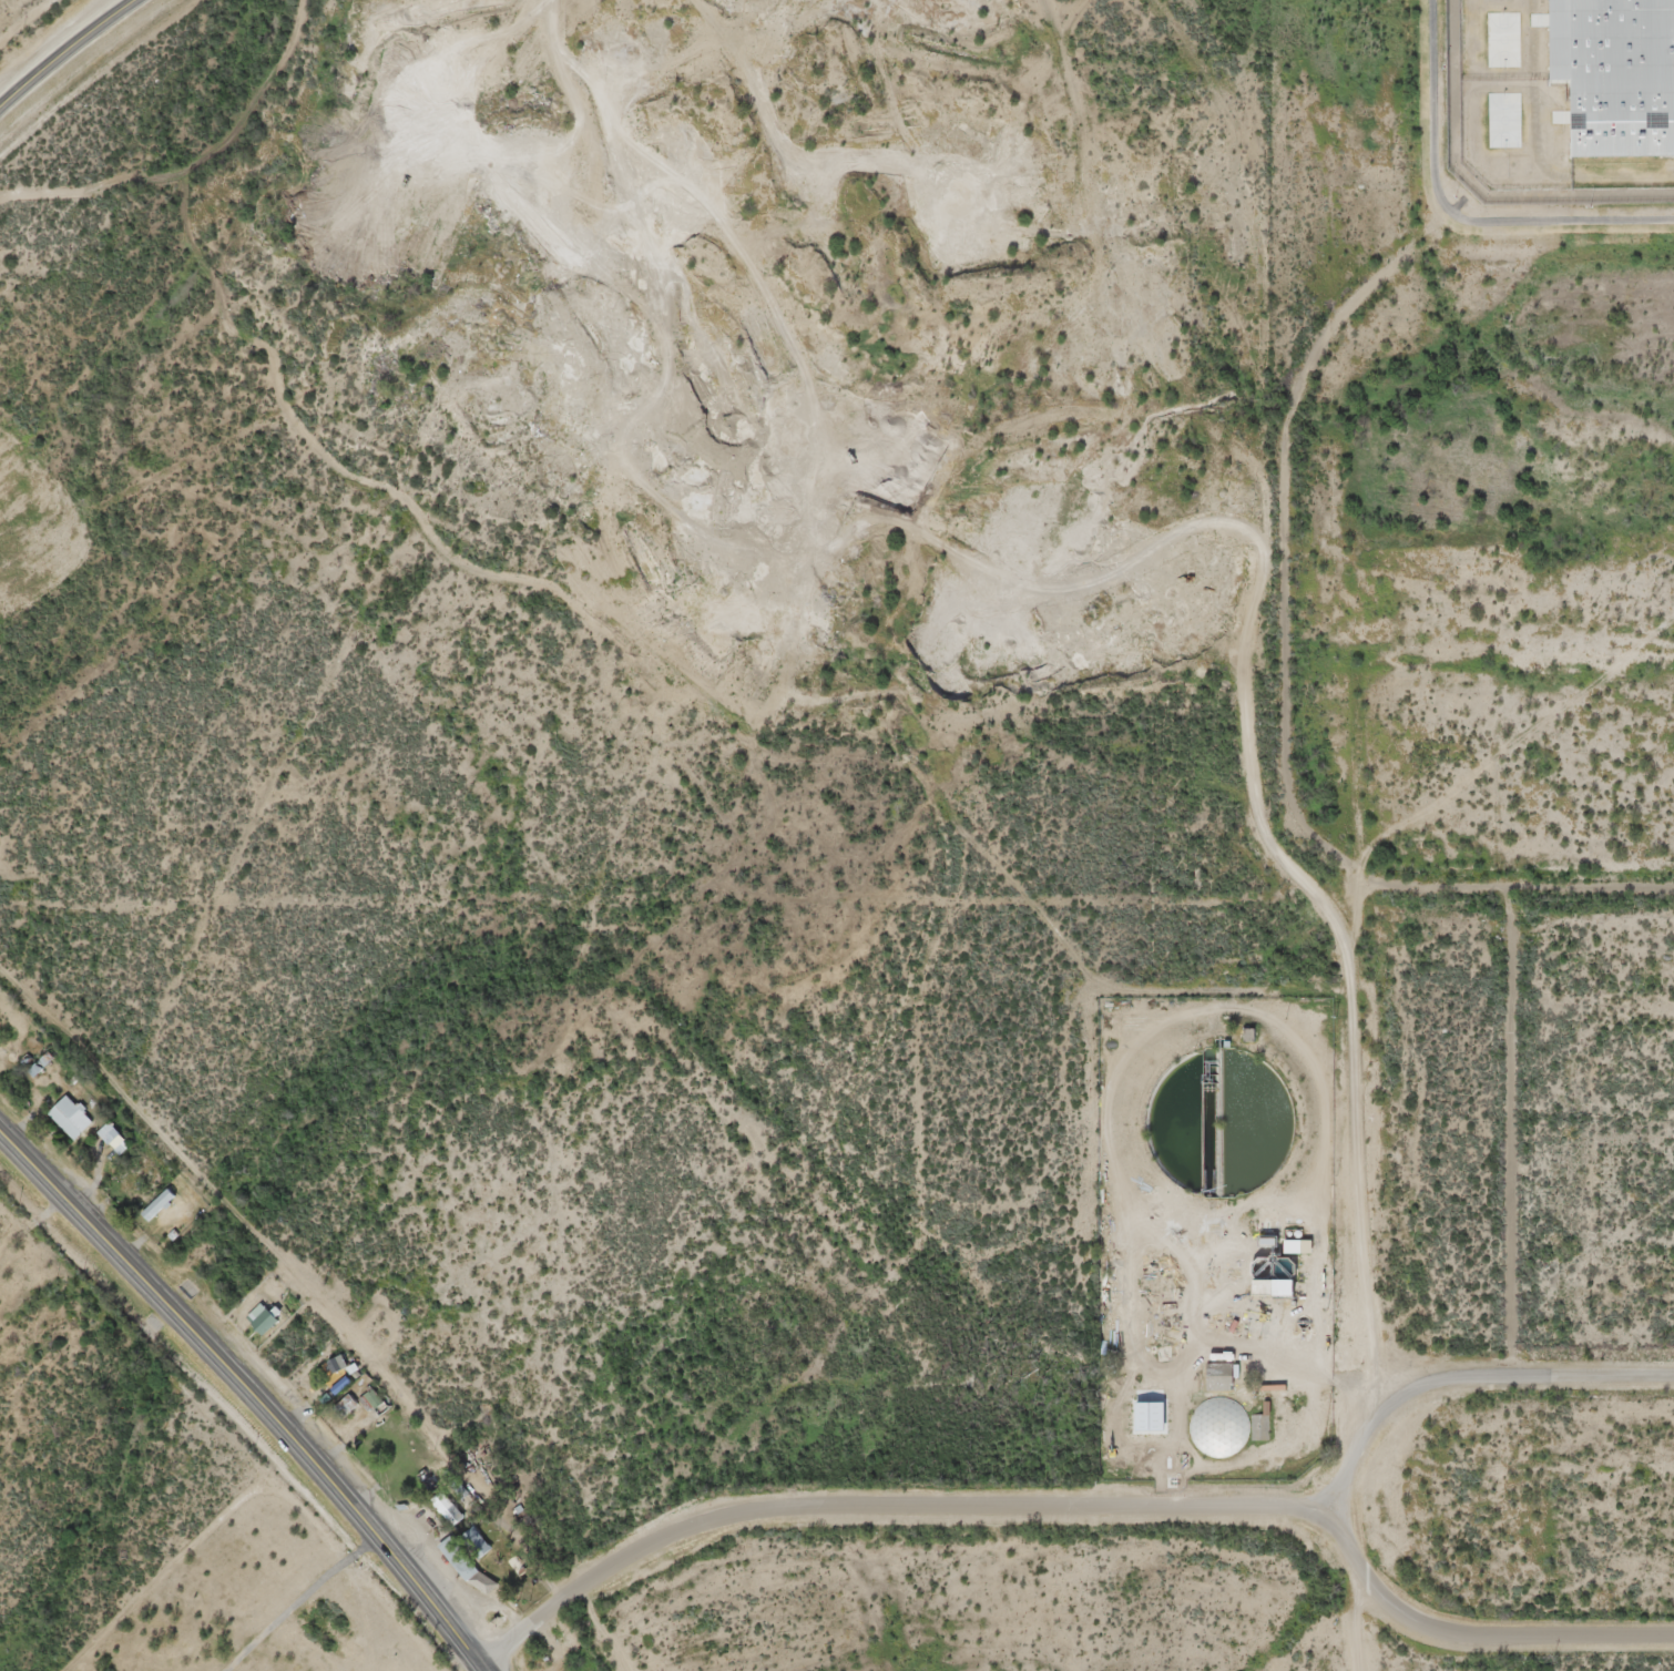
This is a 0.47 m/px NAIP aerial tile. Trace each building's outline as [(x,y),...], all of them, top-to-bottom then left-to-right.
[(1673,156),(1673,0),(1543,0),(1544,79),(1562,79),(1563,157),(1673,156)] [(29,1067),(36,1074),(56,1054),(49,1047),(29,1067)] [(75,1137),(96,1116),(69,1089),(48,1110),(75,1137)] [(1296,1293),(1296,1263),(1274,1263),(1274,1293),(1296,1293)] [(1224,1385),(1222,1361),(1207,1362),(1208,1386),(1224,1385)] [(377,1415),(392,1403),(375,1383),(361,1394),(377,1415)] [(342,1413),(357,1406),(352,1393),(336,1399),(342,1413)] [(1268,1435),(1268,1412),(1251,1412),(1251,1435),(1268,1435)] [(452,1523),(464,1514),(443,1488),(432,1497),(452,1523)] [(479,1556),(491,1546),(474,1524),(461,1534),(479,1556)] [(480,1567),(449,1534),(438,1544),(469,1577),(480,1567)]
